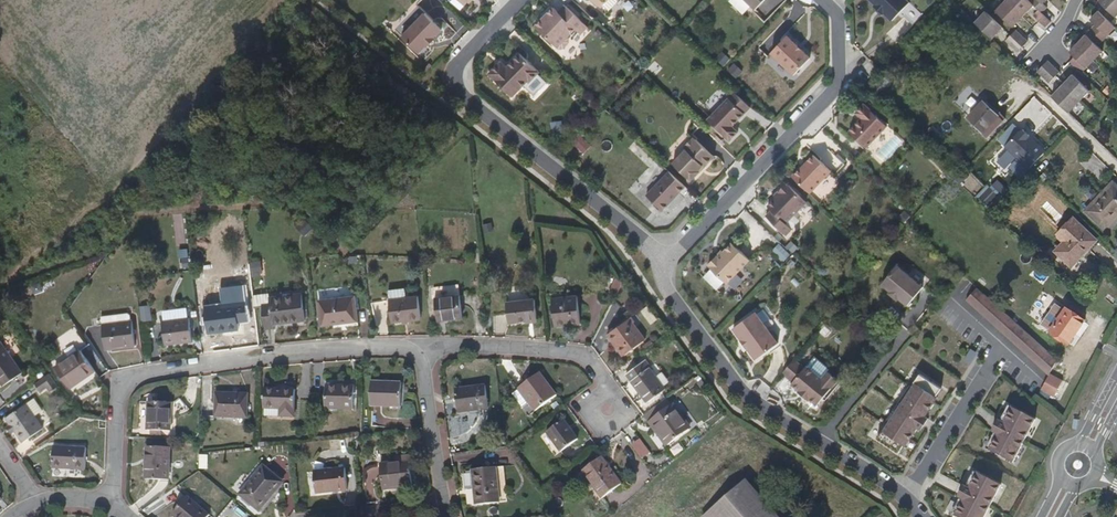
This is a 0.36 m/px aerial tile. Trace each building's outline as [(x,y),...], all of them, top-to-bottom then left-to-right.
[(461,10),(469,2),(470,0),(451,0),(461,10)] [(755,10),(765,0),(745,0),(755,10)] [(891,23),(908,5),(904,0),(867,0),(874,7),(874,8),(882,16),(883,15),(891,23)] [(1003,1),(1021,17),(1031,6),(1028,3),(1024,0),(1004,0),(1003,1)] [(1028,3),(1031,6),(1036,11),(1040,14),(1045,9),(1041,5),(1046,0),(1031,0),(1028,3)] [(1111,23),(1116,17),(1116,0),(1100,0),(1098,2),(1103,6),(1099,11),(1111,23)] [(1021,17),(1003,1),(993,12),(1010,29),(1021,17)] [(554,8),(535,27),(557,48),(558,47),(559,49),(563,49),(569,43),(569,39),(568,37),(575,29),(579,33),(586,25),(565,5),(559,12),(554,8)] [(874,8),(872,10),(880,18),(882,16),(874,8)] [(1040,14),(1036,11),(1030,18),(1042,29),(1048,23),(1040,14)] [(1090,30),(1102,42),(1116,28),(1111,23),(1099,11),(1090,20),(1095,25),(1090,30)] [(984,13),(974,24),(991,40),(1001,29),(984,13)] [(403,38),(419,54),(427,46),(428,47),(436,40),(435,38),(442,31),(426,14),(414,27),(410,27),(404,32),(404,36),(403,38)] [(588,27),(586,25),(579,33),(581,34),(588,27)] [(1078,44),(1095,61),(1102,52),(1097,48),(1102,42),(1090,30),(1078,44)] [(1009,37),(1021,48),(1025,43),(1013,32),(1009,37)] [(810,58),(801,49),(800,50),(797,47),(798,46),(787,36),(771,53),(794,75),(810,58)] [(1017,53),(1021,48),(1009,37),(1004,42),(1017,53)] [(1082,75),(1095,61),(1078,44),(1069,53),(1074,58),(1069,63),(1082,75)] [(725,66),(732,58),(722,51),(716,59),(725,66)] [(528,81),(530,83),(540,72),(520,54),(507,67),(503,71),(497,66),(489,74),(512,97),(528,81)] [(507,67),(501,61),(497,66),(503,71),(507,67)] [(655,62),(648,70),(655,76),(662,68),(655,62)] [(737,78),(744,71),(734,62),(728,70),(737,78)] [(1043,69),(1054,78),(1058,73),(1048,65),(1043,69)] [(1049,84),(1054,78),(1043,69),(1038,74),(1049,84)] [(1063,86),(1082,102),(1090,93),(1072,77),(1063,86)] [(1052,98),(1069,115),(1082,102),(1063,86),(1052,98)] [(729,98),(708,120),(730,141),(738,132),(732,127),(735,124),(745,114),(729,98)] [(968,117),(986,134),(1001,118),(983,101),(968,117)] [(866,148),(887,126),(865,104),(856,113),(862,119),(849,132),(866,148)] [(741,130),(735,124),(732,127),(738,132),(741,130)] [(572,142),(582,153),(591,145),(581,134),(572,142)] [(895,134),(877,154),(885,161),(903,141),(895,134)] [(673,163),(691,181),(700,172),(698,171),(703,166),(706,166),(714,157),(696,140),(692,140),(692,139),(686,145),(686,149),(673,163)] [(1017,158),(1008,149),(987,171),(970,189),(979,198),(1000,176),(1017,158)] [(810,194),(831,172),(814,156),(806,163),(807,164),(803,168),(802,168),(793,177),(810,194)] [(686,187),(670,172),(647,196),(663,211),(686,187)] [(1104,226),(1116,212),(1116,187),(1113,183),(1087,210),(1104,226)] [(788,186),(786,184),(779,192),(781,193),(775,200),(774,200),(768,207),(771,211),(766,217),(786,236),(792,229),(786,224),(807,202),(789,185),(788,186)] [(905,222),(911,215),(904,210),(898,218),(905,222)] [(309,235),(313,224),(299,219),(295,229),(309,235)] [(1056,251),(1071,265),(1096,240),(1074,219),(1058,236),(1065,242),(1056,251)] [(727,284),(750,260),(732,243),(724,252),(718,258),(717,256),(708,265),(710,266),(709,267),(727,284)] [(250,261),(252,277),(262,276),(261,260),(250,261)] [(908,306),(923,288),(897,267),(882,285),(891,292),(889,294),(890,295),(892,293),(898,299),(897,300),(898,301),(899,299),(908,306)] [(616,277),(610,289),(618,293),(624,281),(616,277)] [(1001,313),(976,289),(965,301),(1047,378),(1048,376),(1055,363),(1001,313)] [(302,294),(270,298),(271,305),(263,306),(265,330),(273,329),(273,325),(305,321),(302,294)] [(418,296),(390,300),(392,323),(421,320),(418,296)] [(460,296),(435,298),(438,321),(462,318),(460,296)] [(577,296),(552,299),(555,326),(581,323),(577,296)] [(355,297),(319,302),(322,326),(357,322),(355,297)] [(535,300),(507,303),(509,324),(537,320),(535,300)] [(140,305),(141,321),(152,320),(151,304),(140,305)] [(236,304),(205,307),(209,334),(239,331),(236,304)] [(651,324),(659,319),(649,304),(641,310),(651,324)] [(1050,330),(1070,342),(1085,321),(1065,308),(1050,330)] [(755,312),(733,328),(741,340),(748,349),(756,360),(778,343),(777,342),(778,337),(775,332),(770,331),(755,312)] [(129,313),(102,317),(106,349),(135,346),(133,321),(131,321),(130,315),(129,313)] [(190,319),(162,322),(166,345),(192,342),(190,319)] [(630,319),(609,335),(623,356),(645,340),(630,319)] [(67,331),(80,350),(90,343),(77,325),(67,331)] [(741,340),(739,341),(746,350),(748,349),(741,340)] [(0,342),(0,381),(3,386),(23,373),(1,341),(0,342)] [(95,372),(80,350),(55,368),(71,389),(95,372)] [(805,368),(794,360),(783,373),(793,382),(805,368)] [(645,362),(627,375),(647,403),(665,389),(645,362)] [(805,368),(793,382),(791,384),(799,391),(798,392),(799,393),(800,392),(808,398),(807,399),(808,400),(809,399),(817,406),(838,380),(828,372),(822,379),(806,366),(805,368)] [(540,374),(519,389),(536,412),(556,396),(540,374)] [(882,431),(876,439),(898,454),(903,446),(905,446),(917,427),(921,429),(928,419),(924,417),(937,397),(936,397),(942,388),(920,374),(914,382),(915,383),(912,388),(910,386),(884,426),(886,427),(883,432),(882,431)] [(51,392),(58,387),(49,375),(35,384),(41,392),(47,388),(51,392)] [(1047,378),(1040,393),(1053,399),(1061,383),(1048,376),(1047,378)] [(402,383),(372,382),(371,406),(401,407),(402,383)] [(354,387),(327,386),(326,409),(354,411),(354,387)] [(485,386),(456,391),(458,413),(489,409),(485,386)] [(297,390),(265,389),(264,409),(280,410),(280,416),(296,417),(297,390)] [(536,412),(519,389),(512,395),(528,417),(536,412)] [(248,395),(217,394),(216,416),(247,418),(248,395)] [(170,404),(170,403),(149,402),(148,432),(169,433),(170,417),(173,416),(175,416),(179,415),(183,413),(185,412),(188,411),(179,399),(178,400),(177,402),(176,403),(174,403),(174,404),(172,404),(171,404),(170,404)] [(27,404),(6,418),(23,442),(44,428),(27,404)] [(673,405),(652,421),(670,445),(691,429),(673,405)] [(995,434),(987,450),(1013,463),(1035,420),(1010,407),(1001,423),(998,421),(992,432),(995,434)] [(565,420),(547,433),(561,452),(579,440),(565,420)] [(542,437),(554,453),(558,450),(547,434),(542,437)] [(641,438),(632,443),(640,459),(650,453),(641,438)] [(87,449),(55,447),(53,468),(85,470),(87,449)] [(147,447),(146,480),(170,480),(170,448),(147,447)] [(602,457),(583,472),(603,499),(622,485),(602,457)] [(409,462),(380,465),(383,490),(413,487),(409,462)] [(367,506),(381,504),(375,464),(362,466),(367,506)] [(263,466),(239,495),(259,512),(284,483),(263,466)] [(345,468),(314,472),(317,494),(347,491),(345,468)] [(496,469),(472,471),(476,506),(500,503),(496,469)] [(956,516),(985,516),(1001,486),(975,472),(967,488),(963,486),(958,497),(961,499),(953,515),(956,516)] [(706,516),(777,516),(746,481),(706,516)] [(172,515),(175,516),(208,516),(210,515),(188,497),(172,515)]
